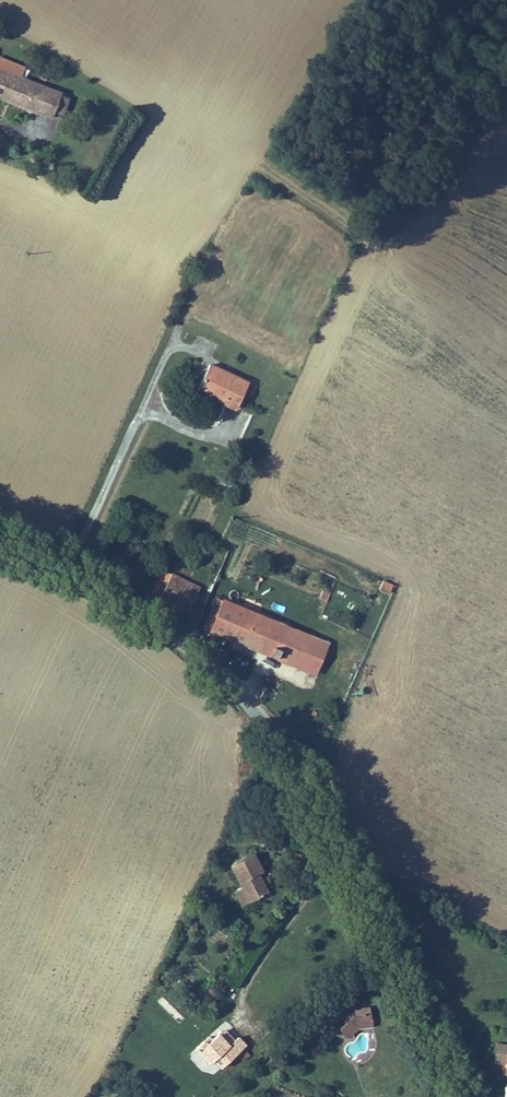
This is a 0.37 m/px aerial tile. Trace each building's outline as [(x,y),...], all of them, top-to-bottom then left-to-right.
[(14,66),(2,62),(0,69),(0,99),(52,117),(54,111),(60,94),(20,80),(10,77),(14,66)] [(24,69),(14,66),(10,77),(20,80),(24,69)] [(68,96),(60,94),(54,111),(62,113),(68,96)] [(196,392),(211,398),(213,392),(227,397),(225,403),(238,409),(249,383),(207,366),(196,392)] [(213,392),(211,398),(225,403),(227,397),(213,392)] [(148,566),(139,561),(131,577),(140,581),(148,566)] [(200,584),(165,567),(154,588),(160,591),(159,594),(188,609),(194,597),(194,596),(200,584)] [(382,579),(380,589),(392,591),(394,582),(382,579)] [(209,625),(287,658),(300,629),(222,596),(209,625)] [(328,640),(300,629),(287,658),(315,670),(328,640)] [(222,883),(236,898),(249,911),(264,896),(249,880),(253,877),(241,865),(222,883)] [(249,911),(236,898),(231,903),(244,916),(249,911)] [(179,1023),(184,1018),(162,996),(157,1001),(179,1023)] [(364,1018),(363,1010),(352,1013),(352,1021),(339,1031),(346,1041),(357,1032),(371,1029),(369,1017),(364,1018)] [(231,1041),(222,1032),(218,1032),(209,1041),(204,1045),(202,1042),(194,1050),(208,1065),(213,1060),(221,1068),(243,1046),(235,1037),(231,1041)] [(506,1062),(506,1052),(506,1047),(496,1046),(495,1061),(506,1062)]
